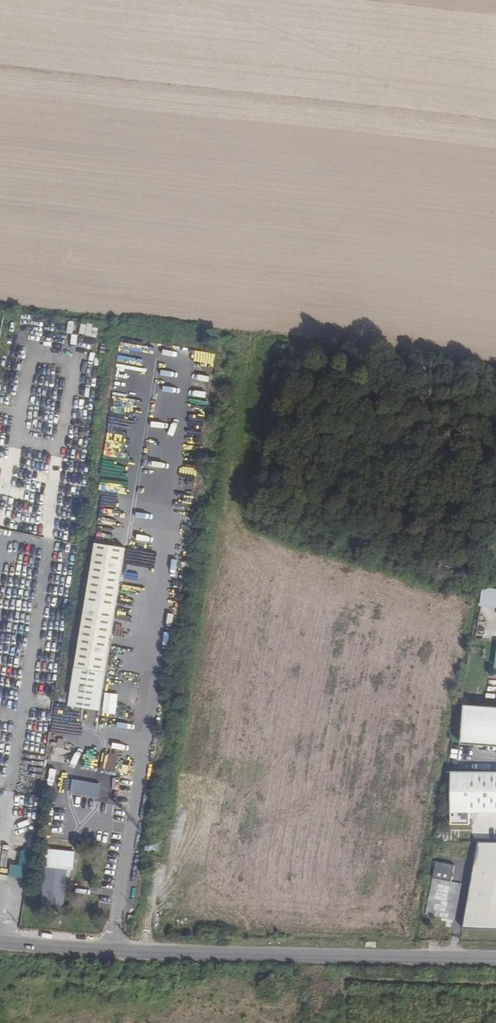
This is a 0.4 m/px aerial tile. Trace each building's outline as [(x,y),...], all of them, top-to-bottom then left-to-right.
[(69,321),(68,333),(79,334),(79,335),(98,337),(99,325),(69,321)] [(98,543),(79,666),(72,706),(101,710),(107,671),(127,548),(98,543)] [(466,705),(463,743),(495,745),(495,707),(466,705)] [(453,771),(452,824),(471,824),(471,811),(495,812),(495,771),(453,771)] [(73,780),(71,793),(96,796),(98,783),(73,780)] [(480,842),(464,927),(495,928),(495,842),(480,842)] [(76,852),(46,849),(40,905),(63,907),(67,871),(73,871),(76,852)] [(10,863),(8,875),(26,878),(31,852),(21,850),(18,865),(10,863)] [(457,915),(464,878),(454,876),(457,864),(437,861),(428,910),(457,915)]
